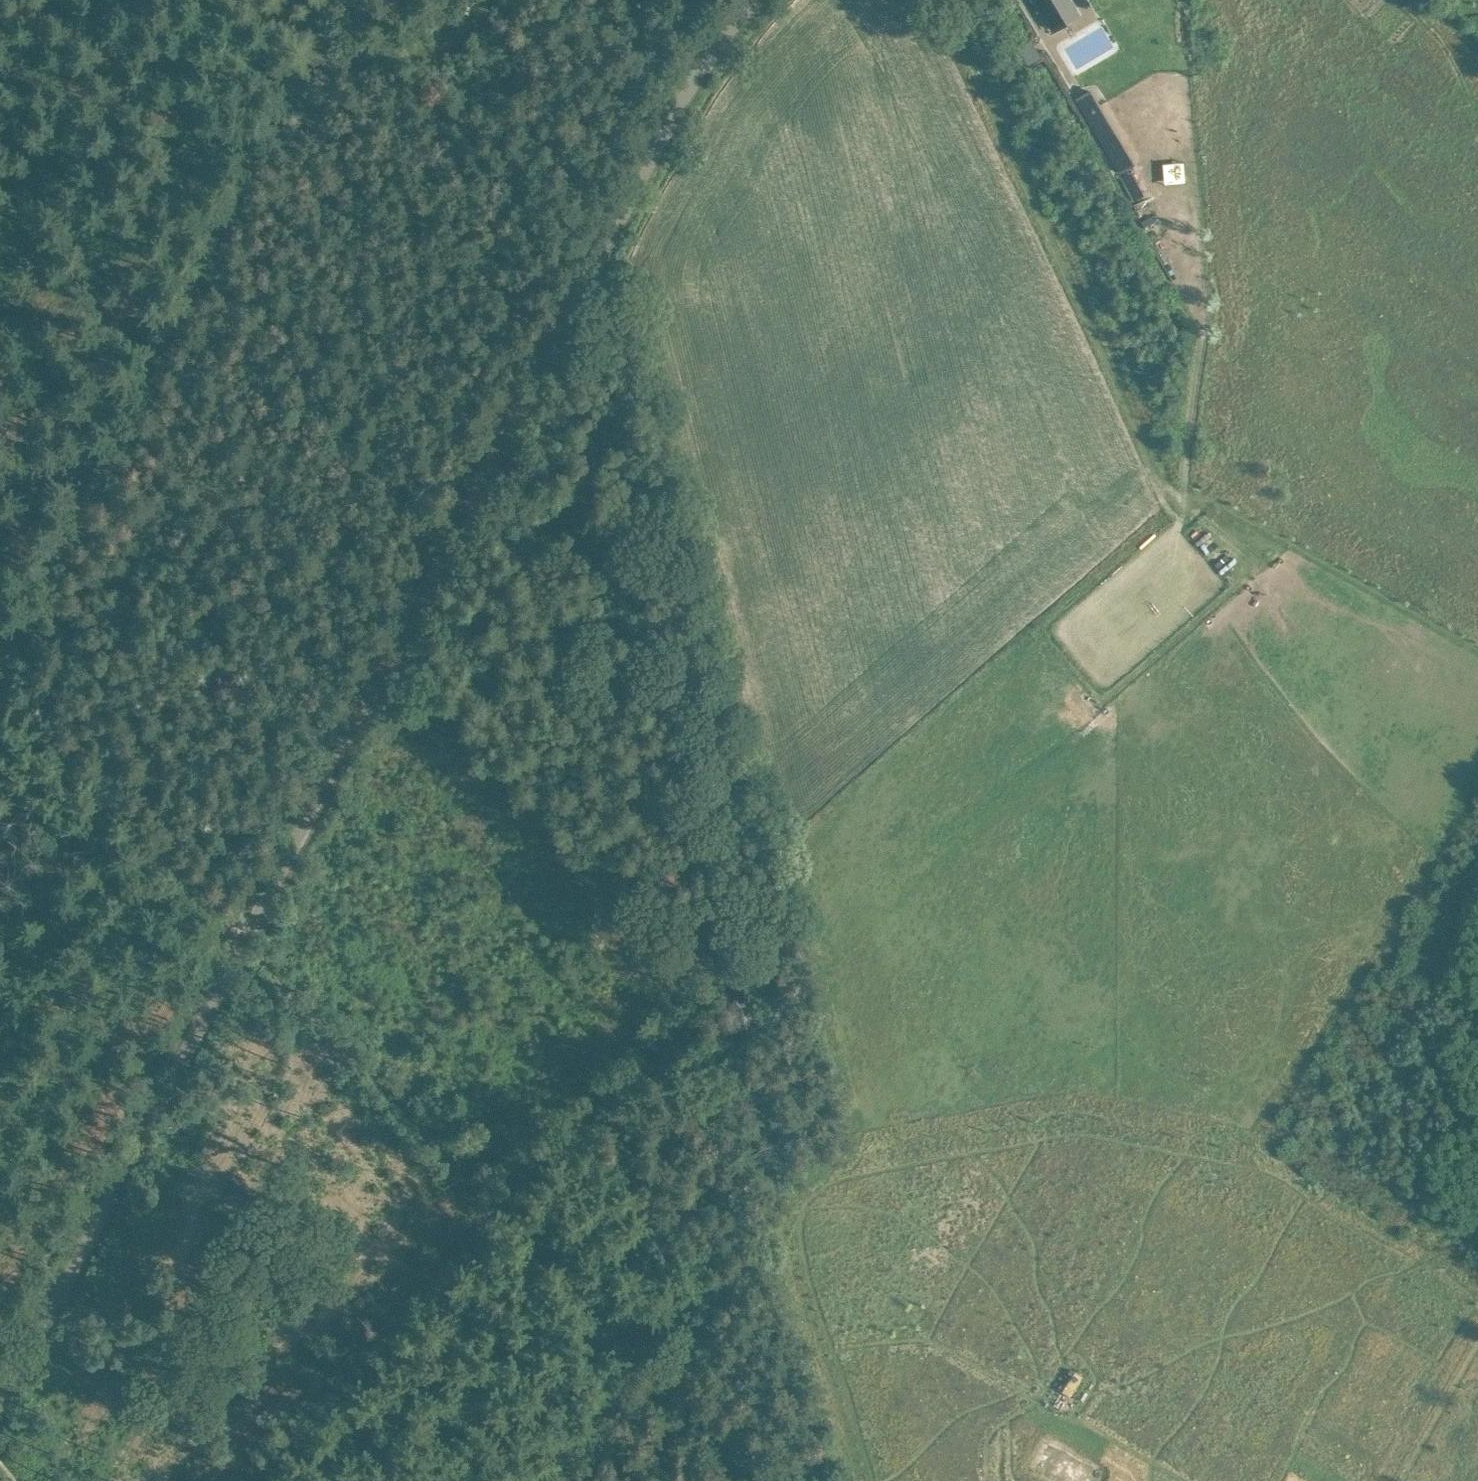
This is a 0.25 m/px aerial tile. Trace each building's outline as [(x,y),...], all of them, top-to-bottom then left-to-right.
[(1046,19),(1070,5),(1067,0),(1035,0),(1046,19)] [(1102,95),(1085,102),(1102,143),(1120,136),(1102,95)]
